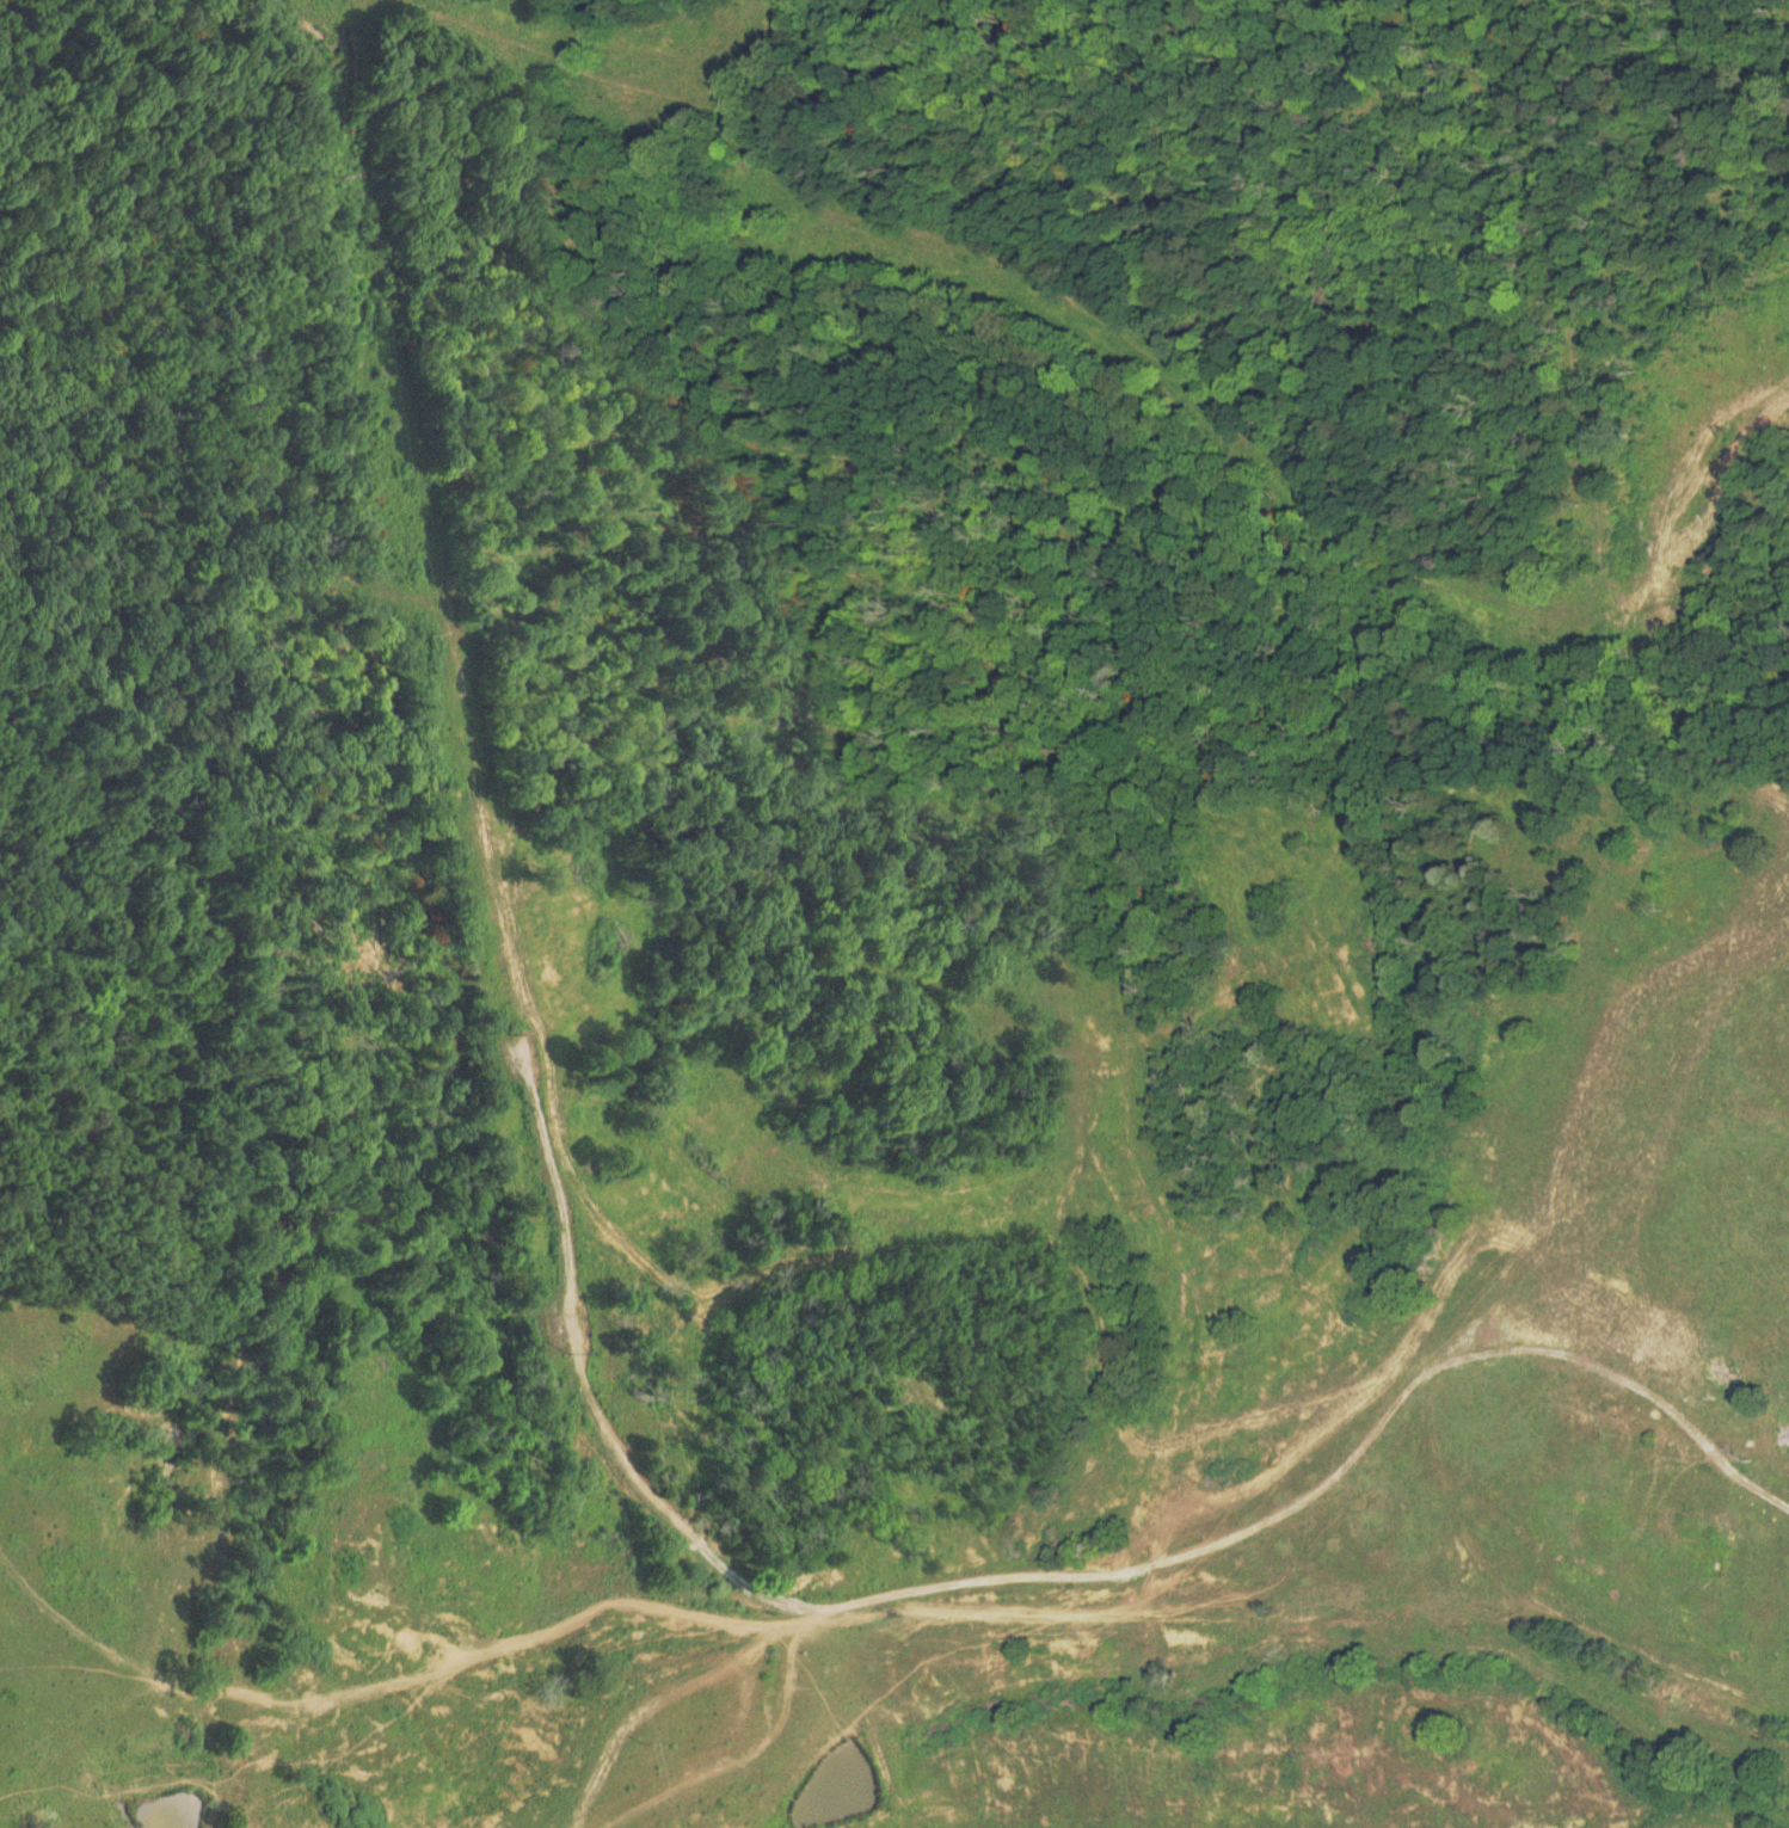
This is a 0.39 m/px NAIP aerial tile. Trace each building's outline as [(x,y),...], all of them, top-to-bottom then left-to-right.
[(1788,1446),(1788,1422),(1785,1420),(1776,1441),(1788,1446)]
